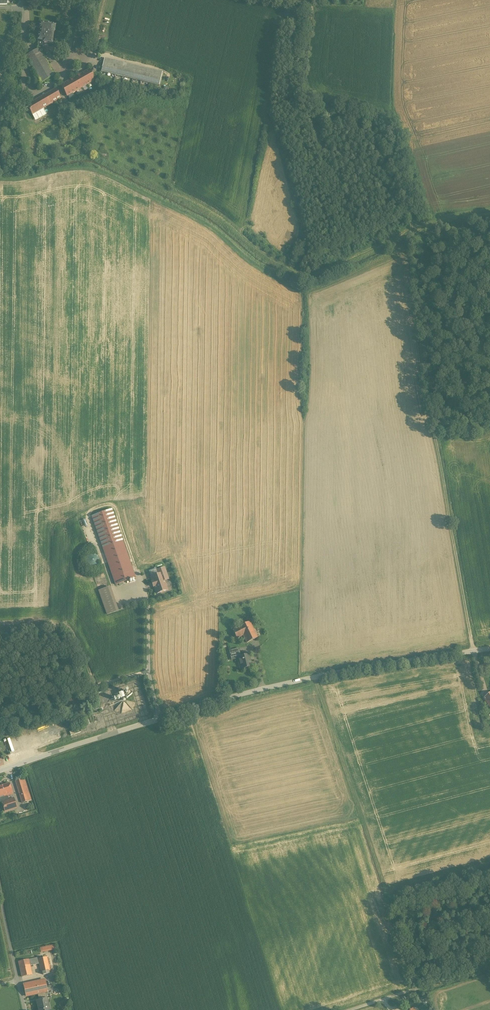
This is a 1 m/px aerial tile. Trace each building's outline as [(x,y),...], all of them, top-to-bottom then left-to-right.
[(287,10),(287,17),(297,18),(297,11),(287,10)] [(74,21),(72,38),(80,38),(82,22),(74,21)] [(50,26),(45,25),(45,26),(40,25),(39,31),(40,31),(40,35),(39,35),(38,41),(37,51),(39,50),(40,46),(43,46),(43,44),(52,45),(53,33),(54,33),(55,27),(50,27),(50,26)] [(37,51),(26,57),(41,84),(54,76),(39,50),(37,51)] [(162,73),(104,59),(101,72),(159,86),(162,73)] [(89,70),(60,87),(67,97),(95,81),(89,70)] [(95,81),(67,97),(69,101),(97,85),(95,81)] [(55,89),(26,106),(32,115),(61,99),(55,89)] [(121,539),(111,510),(92,517),(99,539),(115,585),(135,578),(121,539)] [(97,563),(97,561),(97,558),(95,556),(93,555),(92,555),(91,555),(89,555),(87,557),(86,559),(85,561),(86,563),(87,565),(89,566),(91,567),(94,566),(95,565),(96,565),(97,563)] [(164,568),(156,571),(158,575),(161,574),(163,578),(167,576),(164,568)] [(158,575),(151,578),(152,582),(151,583),(153,587),(154,587),(157,594),(167,590),(163,578),(161,574),(158,575)] [(107,615),(118,611),(110,587),(99,591),(107,615)] [(249,622),(232,631),(237,639),(243,636),(246,643),(257,638),(249,622)] [(238,649),(229,651),(230,658),(240,655),(238,649)] [(248,655),(238,658),(241,670),(251,667),(248,655)] [(119,697),(115,698),(117,702),(128,698),(126,692),(118,694),(119,697)] [(28,798),(21,779),(15,781),(21,800),(28,798)] [(0,786),(0,797),(3,795),(4,797),(5,797),(6,800),(11,798),(10,795),(12,794),(9,783),(0,786)] [(11,798),(6,800),(5,797),(4,797),(3,797),(4,801),(3,802),(5,810),(16,807),(14,799),(11,799),(11,798)] [(47,957),(38,959),(39,964),(41,973),(42,972),(43,975),(49,974),(48,971),(50,971),(47,957)] [(28,960),(19,962),(22,977),(31,975),(30,966),(28,961),(28,960)] [(44,981),(35,983),(35,982),(24,984),(26,996),(37,994),(37,993),(44,992),(47,991),(44,981)] [(37,993),(37,994),(39,1000),(36,1001),(38,1009),(49,1009),(46,999),(44,992),(37,993)]
